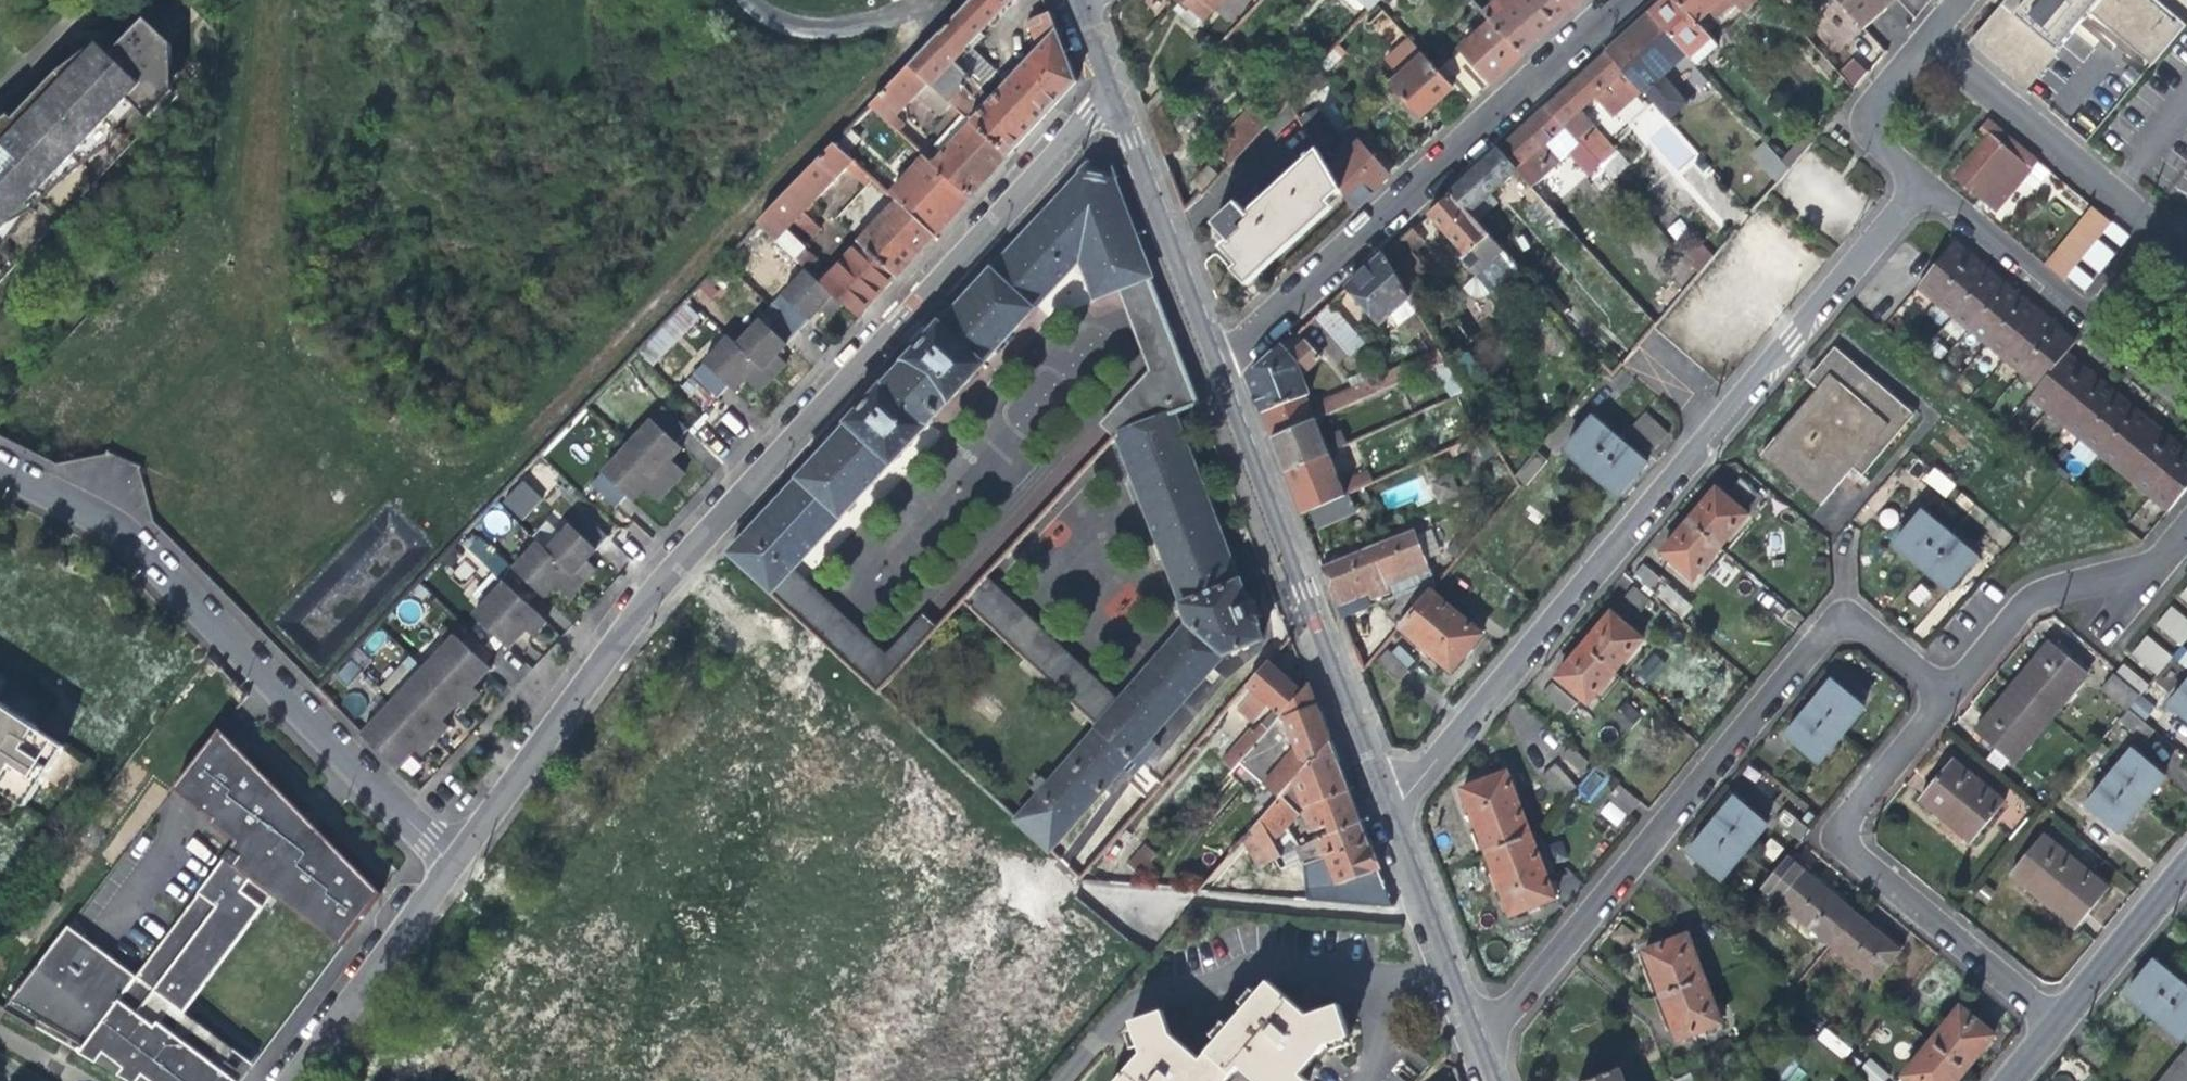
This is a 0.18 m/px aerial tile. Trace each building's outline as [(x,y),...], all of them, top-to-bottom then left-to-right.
[(905,64),(1006,157),(1024,137),(1075,82),(1048,11),(1026,23),(1036,46),(977,114),(966,103),(991,74),(964,49),(1011,0),(966,0),(905,64)] [(1226,0),(1183,0),(1206,22),(1226,0)] [(1355,0),(1341,0),(1341,2),(1354,15),(1360,15),(1365,10),(1355,0)] [(1365,10),(1369,14),(1382,0),(1355,0),(1365,10)] [(1492,24),(1523,58),(1556,28),(1587,0),(1506,0),(1486,18),(1492,24)] [(1696,22),(1676,0),(1664,0),(1662,2),(1648,15),(1683,52),(1697,68),(1718,46),(1696,22)] [(1696,22),(1708,11),(1715,19),(1732,5),(1736,9),(1746,1),(1750,6),(1757,0),(1676,0),(1696,22)] [(1888,0),(1834,0),(1863,31),(1879,16),(1875,11),(1888,0)] [(1968,48),(1993,69),(2021,93),(2086,15),(2149,67),(2180,29),(2146,0),(2009,0),(1968,48)] [(1639,92),(1683,52),(1648,15),(1630,31),(1605,54),(1636,88),(1639,92)] [(170,44),(145,20),(111,55),(100,44),(94,47),(92,46),(86,52),(88,54),(78,64),(64,79),(58,73),(25,108),(31,114),(21,125),(10,115),(0,123),(0,232),(130,95),(139,104),(149,113),(173,88),(170,44)] [(1492,24),(1439,74),(1453,89),(1469,107),(1503,76),(1523,58),(1492,24)] [(1433,107),(1453,89),(1439,74),(1416,49),(1401,65),(1408,73),(1392,89),(1419,119),(1433,107)] [(1612,110),(1636,88),(1605,54),(1574,83),(1545,109),(1563,127),(1577,143),(1593,128),(1579,113),(1598,96),(1612,110)] [(1852,86),(1868,73),(1854,57),(1839,71),(1852,86)] [(940,156),(932,165),(968,198),(985,179),(1006,157),(905,64),(867,105),(887,123),(913,96),(946,127),(929,146),(940,156)] [(139,104),(130,95),(0,232),(0,250),(1,247),(11,232),(26,213),(56,183),(73,169),(97,152),(109,144),(123,129),(119,125),(139,104)] [(1532,190),(1562,162),(1545,143),(1563,127),(1545,109),(1522,130),(1497,152),(1514,170),(1532,190)] [(1225,169),(1265,127),(1246,110),(1207,151),(1225,169)] [(1982,215),(2028,159),(1988,125),(1942,181),(1973,207),(1982,215)] [(1562,162),(1567,157),(1580,146),(1577,143),(1563,127),(1545,143),(1562,162)] [(855,135),(845,128),(831,143),(840,151),(855,135)] [(1615,153),(1593,128),(1577,143),(1580,146),(1600,168),(1615,153)] [(1368,137),(1330,171),(1345,193),(1356,210),(1379,189),(1400,170),(1375,147),(1368,137)] [(1772,163),(1783,172),(1787,167),(1764,141),(1751,153),(1767,169),(1772,163)] [(850,160),(840,151),(831,143),(755,224),(806,271),(815,261),(783,229),(850,160)] [(1588,178),(1600,168),(1580,146),(1567,157),(1588,178)] [(1483,200),(1514,170),(1497,152),(1469,178),(1448,197),(1465,215),(1483,200)] [(1251,277),(1345,193),(1330,171),(1319,153),(1249,214),(1240,205),(1216,227),(1227,239),(1230,243),(1222,249),(1251,277)] [(889,195),(894,200),(933,236),(948,219),(968,198),(932,165),(925,158),(889,195)] [(2004,221),(2049,169),(2039,161),(1994,213),(2004,221)] [(1770,187),(1776,180),(1783,172),(1772,163),(1767,169),(1760,178),(1770,187)] [(1096,303),(1122,293),(1151,282),(1109,173),(1097,171),(1087,169),(1008,253),(919,349),(858,415),(726,556),(770,596),(793,571),(1082,263),(1096,303)] [(1454,257),(1473,279),(1488,295),(1505,280),(1507,283),(1513,277),(1513,274),(1508,268),(1510,266),(1474,225),(1465,215),(1448,197),(1427,216),(1460,251),(1454,257)] [(1556,217),(1539,198),(1528,208),(1544,227),(1556,217)] [(854,236),(852,238),(894,277),(933,236),(894,200),(859,239),(854,236)] [(1491,209),(1483,200),(1465,215),(1474,225),(1491,209)] [(2056,276),(2060,272),(2066,265),(2074,254),(2087,239),(2089,236),(2095,230),(2102,221),(2084,206),(2039,262),(2056,276)] [(2118,235),(2102,221),(2095,230),(2111,243),(2118,235)] [(1427,240),(1415,227),(1410,232),(1384,256),(1410,300),(1433,280),(1416,251),(1427,240)] [(849,250),(819,283),(850,311),(857,317),(894,277),(852,238),(845,246),(849,250)] [(2103,252),(2087,239),(2074,254),(2091,267),(2103,252)] [(1685,259),(1697,273),(1713,255),(1698,244),(1685,259)] [(2186,487),(2186,456),(2172,444),(2158,432),(2139,416),(2124,404),(2108,390),(2093,378),(2075,362),(2064,353),(2071,344),(2063,337),(2046,323),(2028,308),(2010,293),(1992,278),(1979,267),(1960,252),(1952,245),(1937,263),(1917,288),(2036,387),(2028,397),(2166,512),(2186,487)] [(1397,313),(1410,300),(1384,256),(1353,284),(1347,289),(1366,309),(1374,318),(1387,331),(1401,318),(1397,313)] [(2082,277),(2066,265),(2060,272),(2076,285),(2082,277)] [(1488,295),(1473,279),(1461,291),(1463,295),(1466,298),(1473,301),(1478,301),(1481,300),(1485,298),(1488,295)] [(850,311),(819,283),(816,280),(756,342),(791,373),(799,364),(789,354),(803,339),(820,322),(830,311),(840,320),(850,311)] [(1101,424),(1116,441),(1150,428),(1190,384),(1151,282),(1122,293),(1151,372),(1101,424)] [(683,302),(638,352),(654,366),(698,315),(683,302)] [(1352,336),(1327,307),(1313,320),(1338,347),(1352,336)] [(1368,323),(1374,318),(1366,309),(1360,315),(1368,323)] [(1347,357),(1338,347),(1313,320),(1281,349),(1247,379),(1261,415),(1313,392),(1316,391),(1303,377),(1319,364),(1314,358),(1320,353),(1334,368),(1347,357)] [(791,373),(756,342),(749,350),(743,356),(733,346),(707,373),(731,396),(742,384),(748,390),(751,386),(757,380),(771,393),(791,373)] [(1834,349),(1806,383),(1815,391),(1793,415),(1758,457),(1818,507),(1852,469),(1861,476),(1911,416),(1834,349)] [(1439,350),(1386,374),(1369,381),(1375,396),(1404,383),(1448,365),(1439,350)] [(1360,372),(1369,381),(1386,374),(1381,363),(1360,372)] [(1456,398),(1465,394),(1448,365),(1404,383),(1409,395),(1445,380),(1456,398)] [(1369,381),(1318,404),(1324,417),(1375,396),(1369,381)] [(1094,729),(1013,820),(1049,853),(1132,761),(1141,769),(1159,750),(1150,741),(1225,658),(1260,643),(1244,602),(1175,419),(1200,408),(1190,384),(1150,428),(1116,441),(1187,626),(1121,700),(1094,729)] [(1318,404),(1313,392),(1261,415),(1267,430),(1271,440),(1317,420),(1324,417),(1318,404)] [(663,409),(652,421),(675,443),(688,430),(663,409)] [(1645,415),(1636,427),(1655,444),(1666,431),(1645,415)] [(649,419),(596,477),(620,498),(629,507),(637,497),(644,490),(658,504),(685,476),(671,463),(676,458),(683,450),(675,443),(652,421),(649,419)] [(1563,452),(1590,474),(1618,441),(1592,419),(1586,425),(1563,452)] [(1325,438),(1317,420),(1271,440),(1278,459),(1282,469),(1330,450),(1347,444),(1341,431),(1325,438)] [(1646,464),(1618,441),(1590,474),(1618,498),(1639,473),(1646,464)] [(1348,495),(1330,450),(1282,469),(1290,491),(1300,517),(1314,511),(1338,499),(1348,495)] [(1529,486),(1550,460),(1539,452),(1518,476),(1529,486)] [(1450,496),(1472,485),(1462,463),(1440,474),(1450,496)] [(1933,465),(1922,479),(1945,498),(1956,484),(1933,465)] [(1347,474),(1350,489),(1371,486),(1369,471),(1347,474)] [(596,477),(584,490),(607,512),(620,498),(596,477)] [(1738,477),(1728,490),(1751,510),(1762,497),(1738,477)] [(500,501),(521,521),(542,498),(521,479),(500,501)] [(1700,505),(1686,522),(1718,548),(1746,516),(1714,489),(1700,505)] [(1343,509),(1338,499),(1314,511),(1318,521),(1343,509)] [(499,509),(484,520),(495,536),(511,526),(499,509)] [(1902,553),(1918,567),(1946,534),(1920,512),(1892,544),(1902,553)] [(572,527),(600,552),(613,539),(586,513),(572,527)] [(1692,580),(1718,548),(1686,522),(1674,537),(1660,553),(1692,580)] [(600,552),(572,527),(553,546),(544,536),(508,574),(510,576),(479,608),(486,613),(481,619),(512,649),(523,638),(531,630),(538,636),(551,623),(532,604),(543,592),(551,599),(558,593),(563,587),(575,598),(601,571),(591,561),(597,556),(600,552)] [(1320,567),(1340,619),(1433,583),(1413,531),(1320,567)] [(1975,559),(1946,534),(1918,567),(1933,579),(1948,591),(1975,559)] [(469,535),(461,549),(500,572),(508,559),(469,535)] [(1646,569),(1638,580),(1679,614),(1687,604),(1646,569)] [(886,655),(793,571),(770,596),(877,695),(939,628),(924,614),(886,655)] [(962,605),(1094,729),(1121,700),(988,577),(962,605)] [(1633,585),(1624,596),(1641,610),(1650,599),(1633,585)] [(1429,591),(1415,608),(1398,627),(1450,671),(1467,652),(1480,636),(1456,614),(1429,591)] [(1384,617),(1398,627),(1415,608),(1402,597),(1384,617)] [(486,613),(479,608),(475,613),(481,619),(486,613)] [(2186,641),(2186,620),(2172,608),(2158,625),(2183,646),(2186,641)] [(1598,627),(1582,646),(1613,673),(1640,641),(1609,614),(1598,627)] [(1357,623),(1343,628),(1349,642),(1362,637),(1357,623)] [(464,644),(456,637),(361,735),(397,771),(411,756),(415,751),(422,757),(449,730),(442,723),(446,719),(460,705),(466,712),(482,696),(475,689),(479,685),(493,669),(487,664),(495,654),(472,635),(464,644)] [(2158,675),(2170,661),(2173,658),(2148,638),(2134,654),(2158,675)] [(2030,666),(2011,689),(2048,720),(2085,677),(2067,661),(2072,655),(2056,642),(2051,647),(2048,645),(2030,666)] [(1586,705),(1613,673),(1582,646),(1567,664),(1555,678),(1586,705)] [(1385,652),(1376,663),(1398,684),(1408,672),(1385,652)] [(344,689),(359,673),(347,661),(331,677),(344,689)] [(1270,709),(1273,712),(1279,718),(1300,695),(1283,679),(1268,665),(1232,706),(1255,725),(1270,709)] [(2139,698),(2148,687),(2124,667),(2114,677),(2139,698)] [(2100,693),(2124,713),(2136,698),(2113,679),(2100,693)] [(1821,691),(1807,709),(1838,735),(1860,709),(1829,682),(1821,691)] [(2167,706),(2186,723),(2186,682),(2167,706)] [(1279,718),(1262,737),(1259,740),(1230,772),(1226,777),(1268,812),(1329,745),(1325,734),(1315,707),(1307,687),(1300,695),(1279,718)] [(1547,687),(1539,697),(1560,715),(1569,705),(1547,687)] [(2012,764),(2048,720),(2011,689),(1991,713),(1975,732),(2012,764)] [(2134,712),(2154,729),(2164,716),(2144,699),(2134,712)] [(21,805),(60,746),(19,719),(17,720),(0,709),(0,791),(21,805)] [(1815,763),(1838,735),(1807,709),(1794,724),(1784,736),(1815,763)] [(1273,712),(1253,735),(1259,740),(1262,737),(1279,718),(1273,712)] [(2108,735),(2129,752),(2141,736),(2121,719),(2108,735)] [(378,894),(354,868),(348,873),(338,863),(344,858),(316,831),(305,841),(287,826),(299,814),(263,778),(258,781),(248,773),(253,767),(215,730),(170,789),(209,819),(206,823),(231,844),(132,978),(64,925),(0,1005),(0,1008),(124,1080),(238,1080),(250,1065),(181,1011),(269,892),(338,946),(378,894)] [(1230,772),(1259,740),(1253,735),(1250,732),(1221,764),(1230,772)] [(1282,860),(1297,853),(1288,830),(1305,811),(1315,835),(1329,828),(1332,837),(1360,824),(1352,803),(1337,764),(1329,745),(1268,812),(1263,818),(1282,860)] [(1568,748),(1562,758),(1583,772),(1589,762),(1568,748)] [(2162,778),(2129,752),(2107,779),(2139,806),(2154,788),(2162,778)] [(1918,800),(1969,842),(2001,804),(1950,762),(1935,780),(1918,800)] [(1553,766),(1540,778),(1561,800),(1573,788),(1553,766)] [(1574,787),(1586,802),(1609,784),(1597,769),(1574,787)] [(1461,791),(1485,852),(1527,835),(1516,805),(1504,776),(1478,785),(1461,791)] [(2128,820),(2139,806),(2107,779),(2084,807),(2116,833),(2128,820)] [(1639,802),(1624,790),(1618,784),(1610,794),(1631,812),(1639,802)] [(1723,810),(1710,825),(1742,851),(1763,824),(1732,798),(1723,810)] [(1775,824),(1795,841),(1803,831),(1784,815),(1775,824)] [(1282,860),(1263,818),(1257,824),(1245,838),(1257,870),(1282,860)] [(1371,853),(1360,824),(1332,837),(1318,844),(1324,861),(1328,860),(1334,876),(1339,889),(1379,874),(1371,853)] [(1718,879),(1742,851),(1710,825),(1699,839),(1687,853),(1718,879)] [(1540,867),(1527,835),(1485,852),(1508,916),(1532,906),(1552,898),(1540,867)] [(2009,876),(2074,928),(2090,908),(2105,890),(2042,837),(2009,876)] [(1137,876),(1156,856),(1143,844),(1124,865),(1137,876)] [(1759,888),(1827,945),(1853,914),(1820,886),(1785,857),(1759,888)] [(1324,861),(1318,864),(1324,881),(1334,876),(1328,860),(1324,861)] [(1876,933),(1853,914),(1827,945),(1874,985),(1900,953),(1876,933)] [(1642,951),(1659,996),(1702,980),(1694,958),(1685,934),(1663,943),(1642,951)] [(2186,1045),(2186,993),(2175,983),(2150,962),(2138,977),(2125,992),(2186,1045)] [(1719,1023),(1702,980),(1659,996),(1666,1015),(1675,1039),(1700,1030),(1719,1023)] [(1350,1036),(1340,1006),(1307,1016),(1289,1001),(1268,982),(1257,995),(1251,990),(1237,1006),(1244,1011),(1228,1029),(1222,1024),(1210,1039),(1215,1044),(1197,1065),(1174,1044),(1162,1011),(1129,1023),(1132,1031),(1125,1033),(1132,1049),(1138,1047),(1139,1054),(1122,1074),(1116,1080),(1225,1080),(1237,1067),(1254,1080),(1305,1080),(1300,1075),(1326,1045),(1329,1051),(1334,1050),(1347,1046),(1344,1038),(1350,1036)] [(1959,1010),(1930,1043),(1964,1070),(1982,1049),(1992,1037),(1959,1010)] [(1842,1060),(1851,1049),(1825,1026),(1816,1037),(1842,1060)] [(1964,1070),(1930,1043),(1901,1077),(1905,1080),(1955,1080),(1964,1070)] [(2158,1080),(2186,1080),(2186,1046),(2158,1080)] [(1871,1080),(1882,1080),(1888,1075),(1871,1060),(1861,1072),(1871,1080)] [(1617,1070),(1587,1080),(1621,1080),(1617,1070)]
